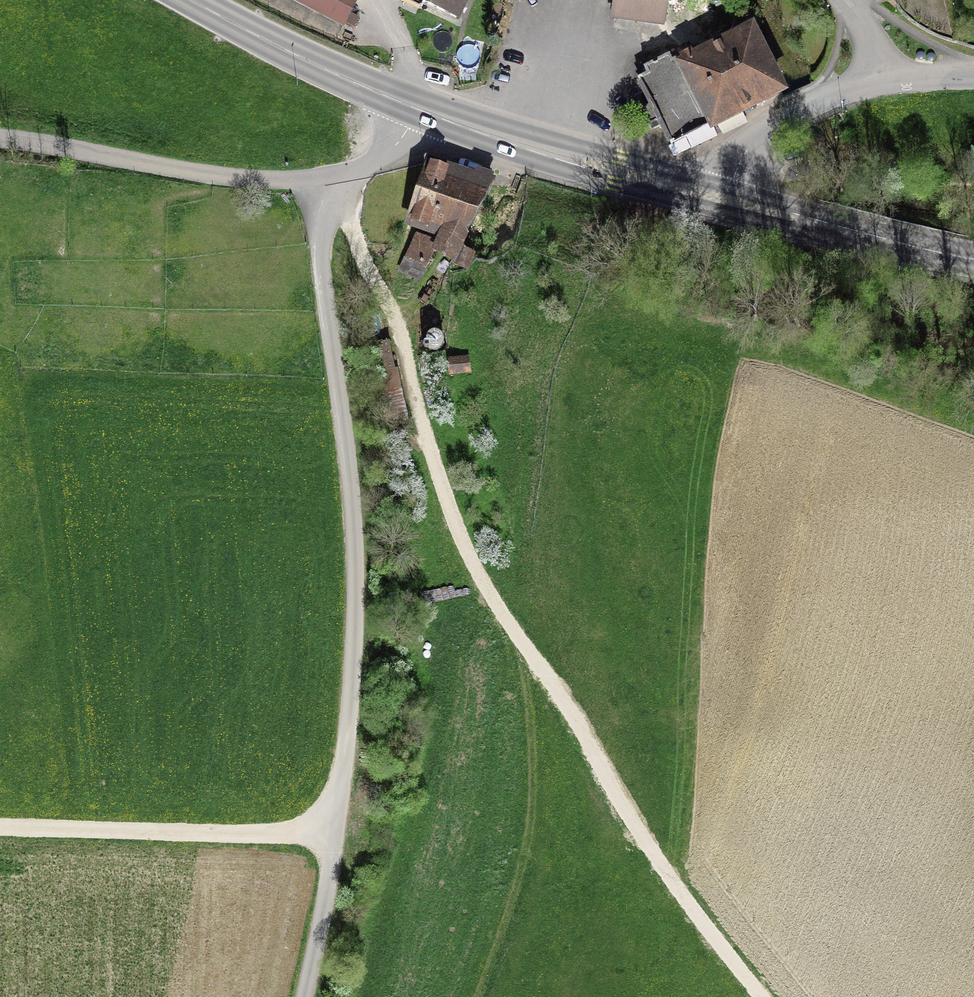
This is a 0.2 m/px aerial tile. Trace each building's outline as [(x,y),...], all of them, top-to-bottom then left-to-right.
[(341,29),(356,0),(286,0),(341,29)] [(451,17),(459,0),(413,0),(451,17)] [(601,22),(653,32),(660,0),(606,0),(601,22)] [(777,99),(740,22),(633,73),(670,150),(777,99)] [(490,259),(516,192),(432,160),(407,228),(490,259)] [(386,343),(359,349),(378,428),(405,422),(386,343)]
